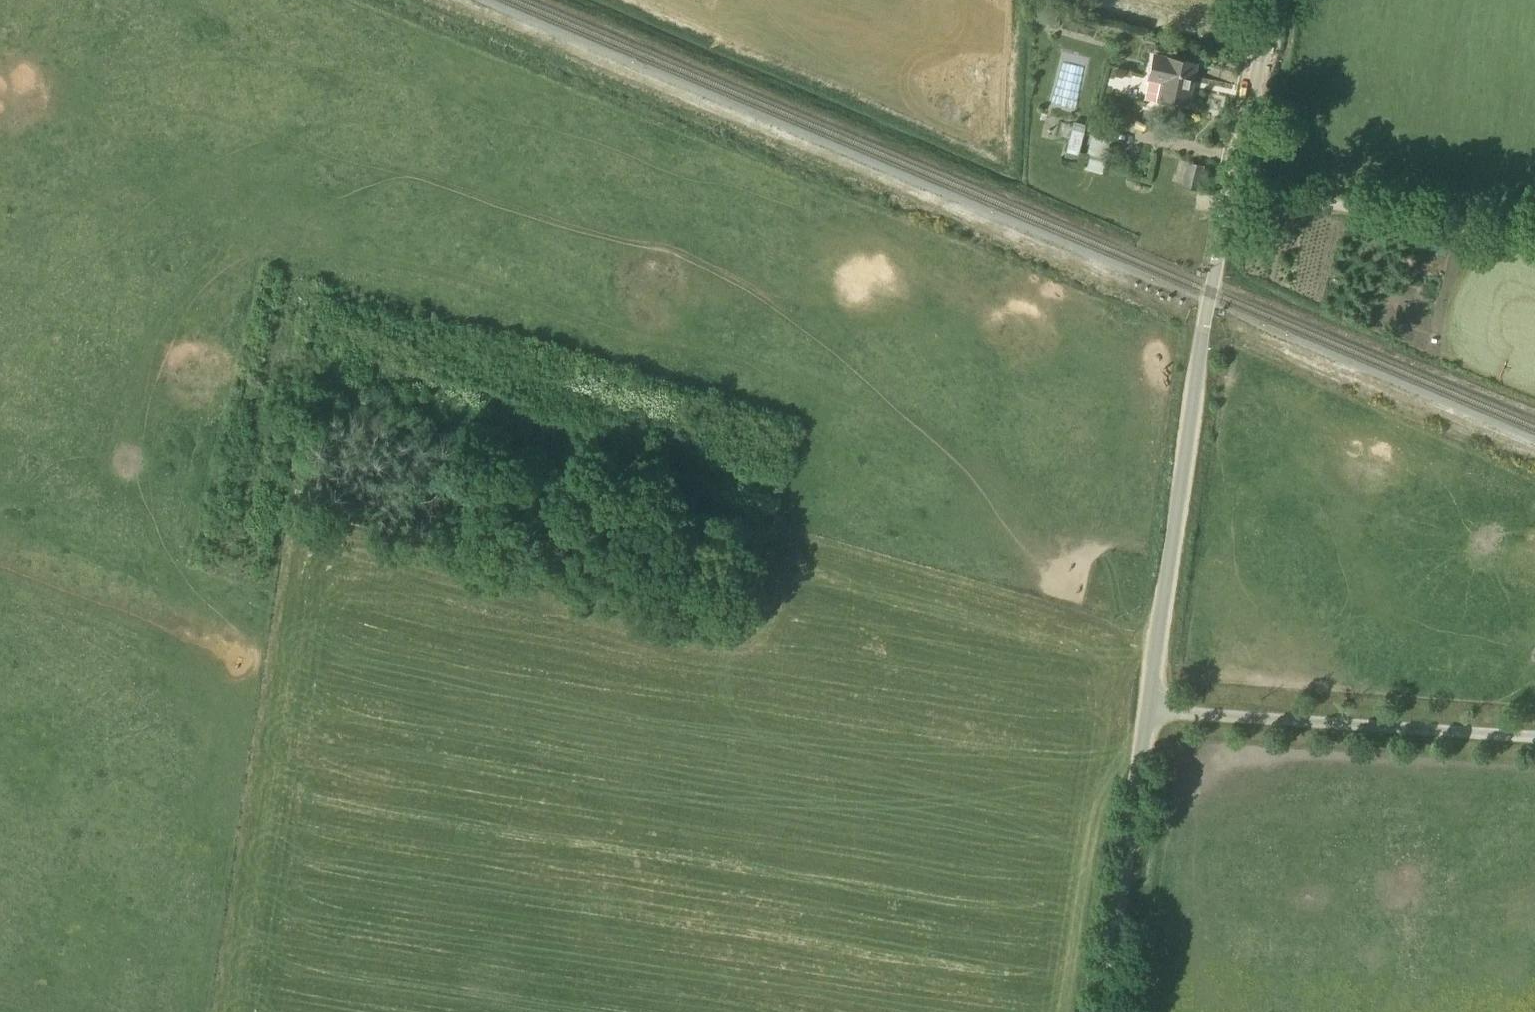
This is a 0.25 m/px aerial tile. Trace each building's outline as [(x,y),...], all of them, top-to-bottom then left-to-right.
[(1188,104),(1197,64),(1166,57),(1151,54),(1146,80),(1161,83),(1157,97),(1188,104)] [(1075,126),(1072,149),(1085,151),(1088,128),(1075,126)] [(1103,138),(1107,133),(1105,127),(1099,126),(1095,131),(1097,136),(1103,138)] [(1197,190),(1203,166),(1187,163),(1182,187),(1197,190)]
